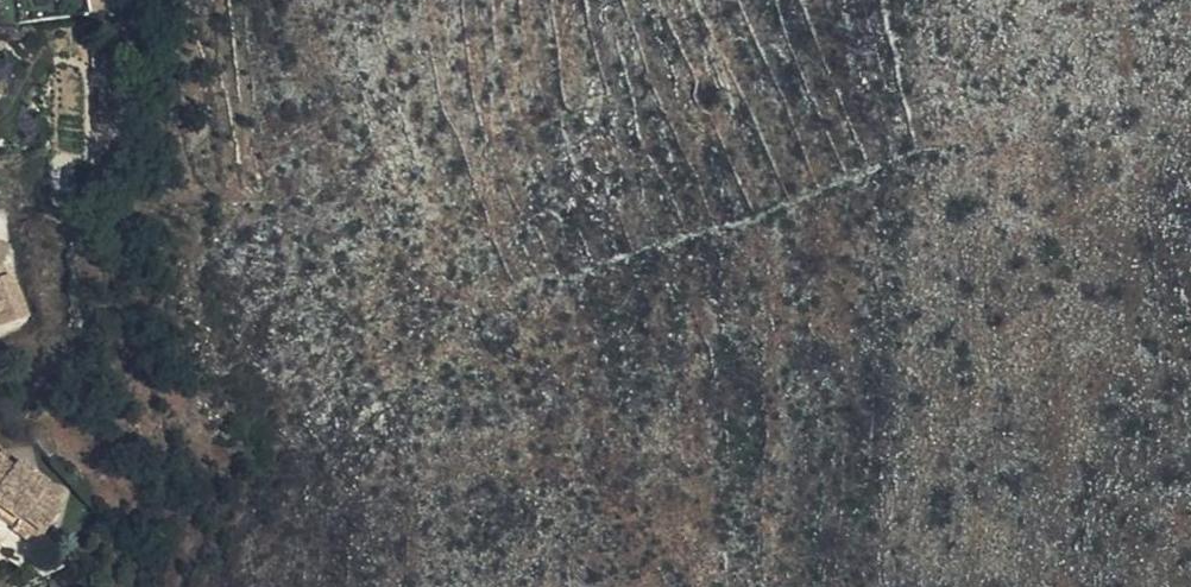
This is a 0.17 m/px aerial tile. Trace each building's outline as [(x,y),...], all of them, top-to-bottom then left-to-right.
[(29,318),(11,276),(5,277),(0,265),(0,331),(29,318)] [(19,466),(24,459),(7,446),(2,453),(19,466)] [(20,527),(28,516),(49,532),(66,509),(58,503),(66,493),(53,484),(54,482),(24,459),(19,466),(2,453),(0,452),(0,512),(20,527)] [(49,532),(28,516),(20,527),(0,512),(0,537),(10,545),(13,548),(0,564),(16,575),(29,560),(41,543),(49,532)]
